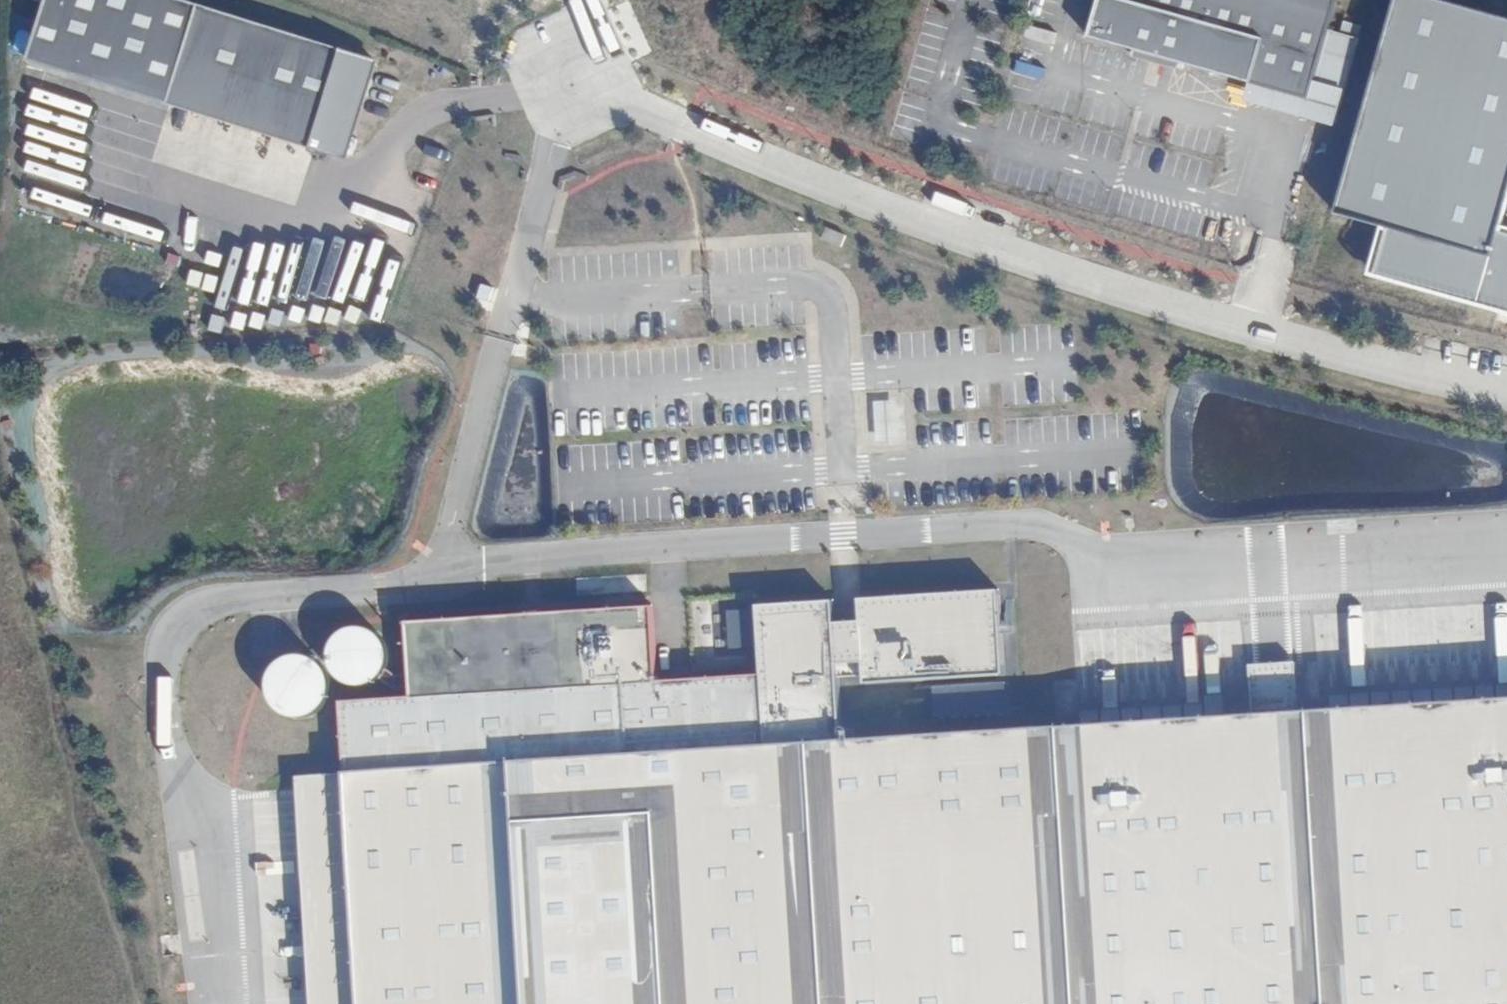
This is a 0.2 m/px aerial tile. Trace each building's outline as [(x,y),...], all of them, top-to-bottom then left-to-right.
[(378,60),(178,0),(45,0),(26,65),(348,161),(378,60)] [(1091,32),(1252,78),(1310,94),(1305,111),(1337,120),(1362,34),(1330,25),(1337,0),(1100,0),(1091,32)] [(1442,0),(1394,0),(1332,208),(1385,224),(1370,275),(1506,316),(1506,231),(1495,228),(1506,189),(1506,19),(1442,0)] [(1305,111),(1310,94),(1251,78),(1246,94),(1305,111)] [(944,162),(962,168),(966,158),(948,152),(944,162)] [(848,230),(829,222),(824,234),(843,241),(848,230)] [(381,689),(383,689),(396,699),(415,698),(415,707),(345,712),(348,766),(363,1003),(1506,1003),(1506,692),(1300,705),(1297,655),(1251,658),(1254,707),(846,733),(841,671),(867,669),(868,678),(1007,669),(1001,584),(862,592),(864,615),(838,616),(836,594),(760,599),(765,668),(660,674),(656,599),(409,615),(414,693),(400,693),(390,686),(402,675),(407,660),(404,645),(393,632),(381,627),(365,628),(354,635),(345,647),(344,663),(351,679),(363,688),(381,689)] [(272,678),(274,692),(275,695),(284,706),(294,713),(306,715),(320,713),(339,695),(342,680),(339,666),(332,656),(320,648),(306,646),(294,648),(284,655),(275,666),(272,678)] [(348,766),(301,769),(316,1003),(363,1003),(348,766)] [(302,978),(271,981),(272,997),(303,994),(302,978)]
